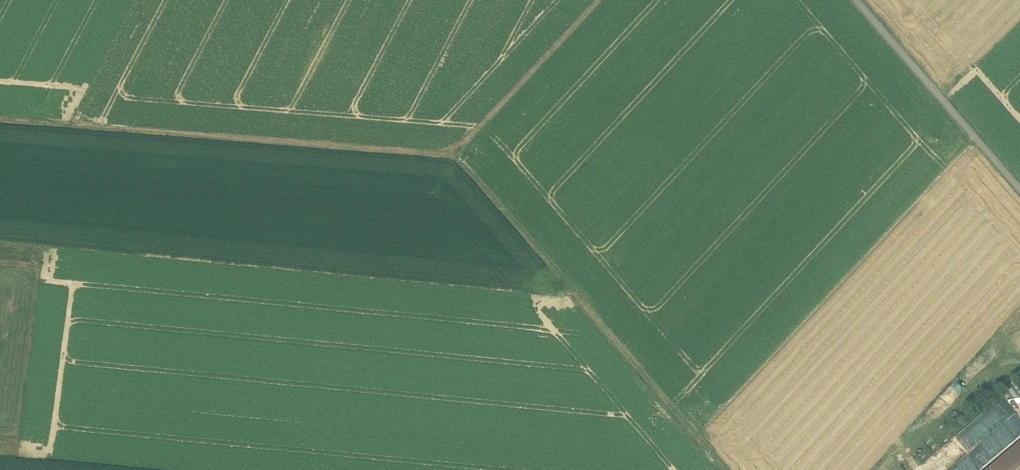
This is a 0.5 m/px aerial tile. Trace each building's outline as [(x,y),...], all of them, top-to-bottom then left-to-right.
[(1019,329),(1019,328),(1019,311),(1010,321),(1019,329)] [(982,417),(982,435),(989,435),(995,430),(1002,429),(982,446),(983,461),(989,455),(991,455),(1019,430),(1019,413),(1006,397),(1005,397),(982,417)] [(1019,465),(1019,441),(988,468),(990,469),(1014,469),(1019,465)]
